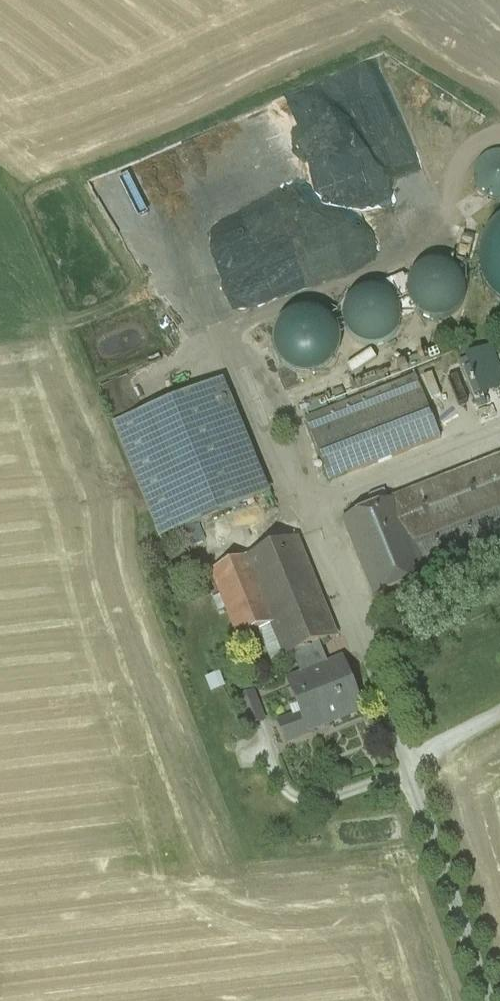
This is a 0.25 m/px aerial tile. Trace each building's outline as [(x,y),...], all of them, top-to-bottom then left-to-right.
[(476,181),(479,189),(486,196),(494,199),(499,199),(499,153),(494,153),(486,157),(479,163),(476,172),(476,181)] [(499,218),(493,224),(490,227),(488,231),(484,238),(481,249),(479,258),(480,267),(482,274),(485,282),(490,290),(495,297),(499,301),(499,217),(499,218)] [(464,301),(466,290),(464,279),(458,269),(448,263),(437,261),(425,263),(416,270),(410,280),(408,291),(410,302),(417,311),(426,317),(438,319),(449,317),(458,311),(464,301)] [(399,327),(401,316),(399,305),(392,296),(383,290),(372,288),(361,290),(352,296),(345,306),(343,317),(346,328),(352,337),(362,343),(373,345),(384,343),(393,336),(399,327)] [(338,354),(340,341),(337,329),(330,318),(319,311),(306,309),(294,311),(283,319),(276,330),(274,342),(276,355),(284,366),(295,373),(307,375),(320,372),(331,365),(338,354)] [(462,357),(480,398),(499,389),(499,364),(491,345),(462,357)] [(382,370),(354,381),(359,392),(386,381),(382,370)] [(417,379),(306,424),(329,482),(440,438),(424,397),(417,379)] [(209,388),(116,426),(162,538),(254,499),(209,388)] [(455,433),(439,391),(424,397),(440,438),(455,433)] [(323,397),(301,406),(305,415),(327,406),(323,397)] [(343,519),(357,554),(357,553),(375,597),(425,577),(412,543),(499,509),(499,457),(343,519)] [(412,543),(425,577),(499,548),(499,509),(412,543)] [(297,539),(213,572),(240,639),(273,625),(286,657),(285,657),(286,657),(294,654),(315,646),(337,637),(297,539)] [(315,646),(294,654),(304,678),(324,670),(315,646)] [(304,678),(290,683),(309,731),(362,710),(343,663),(324,670),(304,678)]
